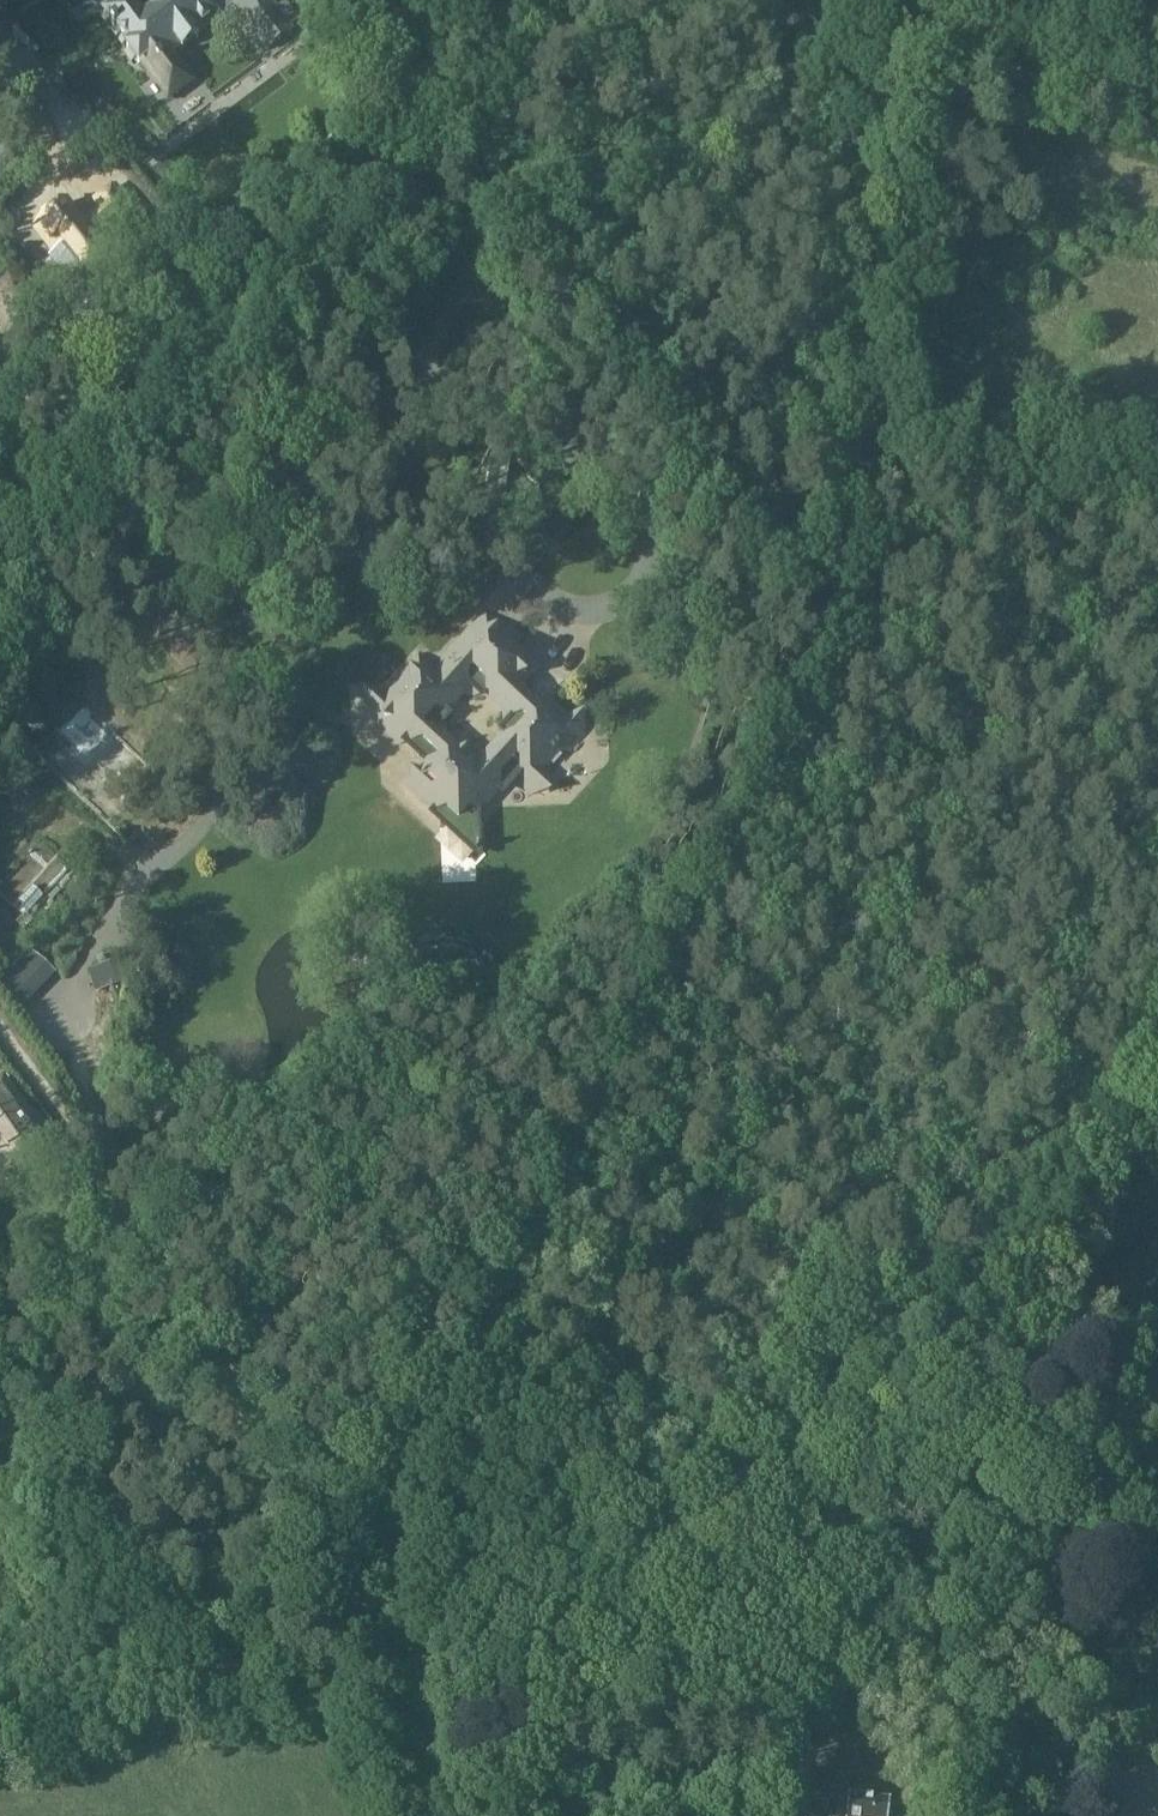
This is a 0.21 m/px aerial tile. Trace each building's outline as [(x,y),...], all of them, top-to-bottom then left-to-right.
[(270,0),(218,0),(215,2),(213,0),(157,0),(148,7),(151,11),(144,16),(132,0),(117,0),(118,1),(112,6),(111,5),(102,12),(126,45),(124,47),(167,103),(195,83),(174,54),(180,50),(181,52),(201,38),(199,35),(225,16),(224,14),(232,8),(266,52),(293,32),(270,0)] [(87,230),(70,208),(38,233),(76,283),(108,260),(101,249),(120,235),(126,242),(144,228),(118,194),(100,208),(106,215),(87,230)] [(438,811),(434,815),(481,859),(486,853),(485,800),(497,786),(497,779),(516,778),(529,790),(548,789),(546,749),(568,748),(581,733),(581,713),(562,714),(525,679),(526,678),(524,653),(515,644),(515,634),(485,606),(435,661),(423,651),(423,650),(418,650),(416,652),(416,653),(384,688),(364,689),(364,709),(397,739),(421,738),(423,761),(405,780),(438,811)] [(115,731),(85,703),(58,733),(87,761),(115,731)] [(66,883),(63,879),(56,887),(58,890),(66,883)] [(18,902),(29,912),(44,896),(33,886),(18,902)] [(56,973),(32,949),(0,983),(0,987),(22,1009),(56,973)] [(118,960),(87,970),(95,993),(126,983),(118,960)] [(2,1081),(0,1082),(0,1128),(28,1166),(40,1158),(37,1155),(51,1145),(2,1081)] [(812,1799),(810,1815),(885,1815),(887,1801),(846,1795),(844,1803),(812,1799)]
